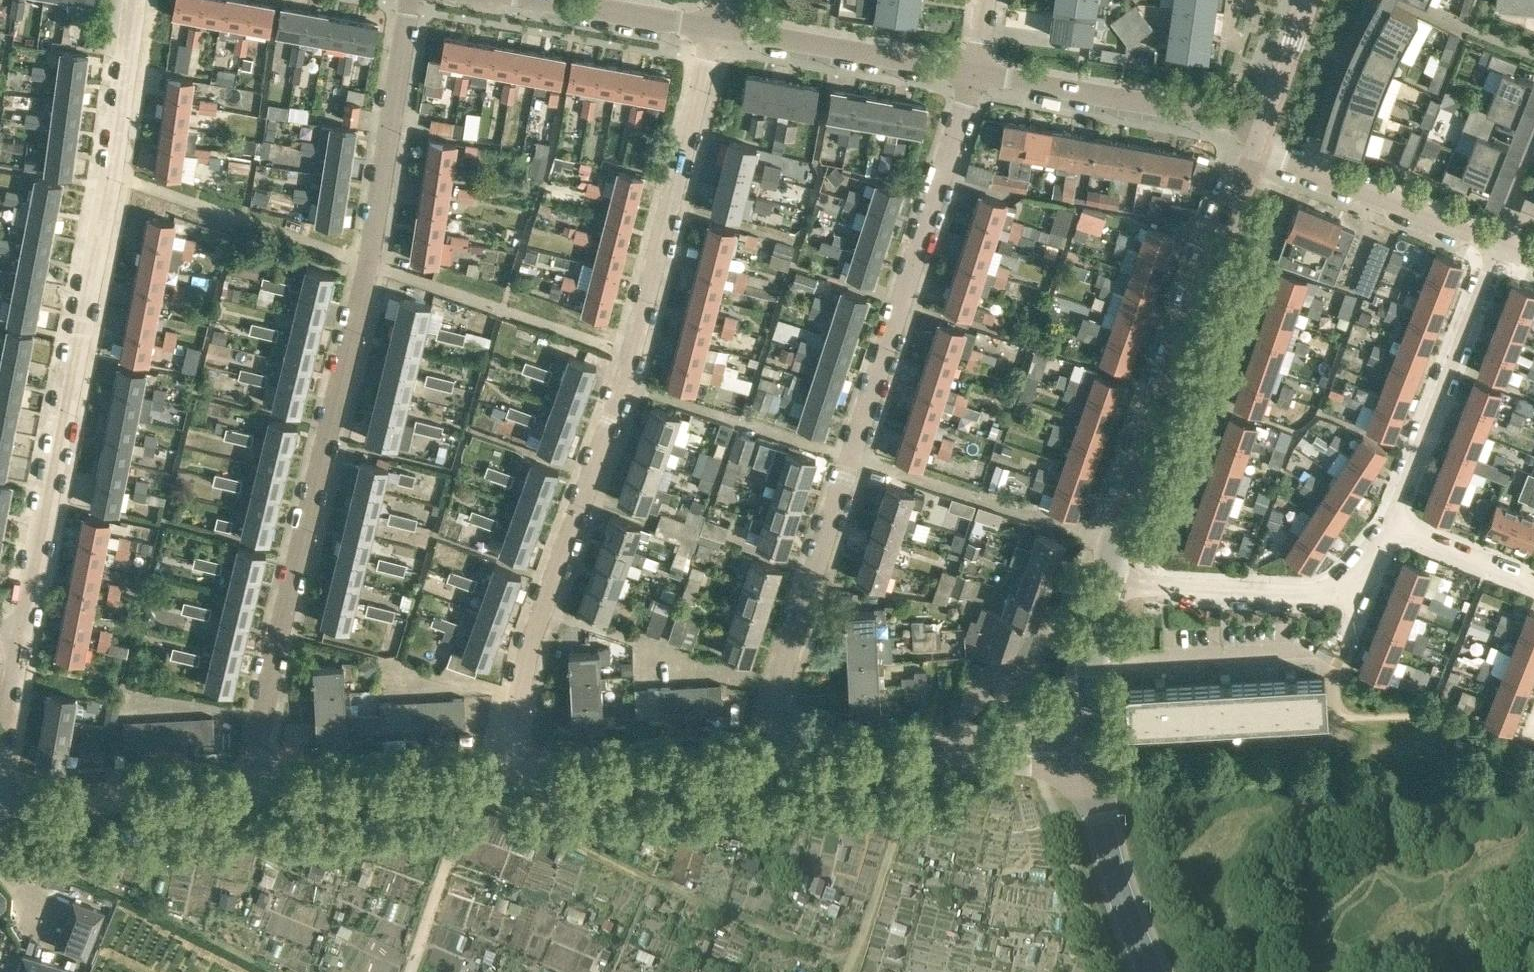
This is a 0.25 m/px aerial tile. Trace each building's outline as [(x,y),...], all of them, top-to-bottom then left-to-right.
[(16,16),(13,33),(24,34),(26,17),(23,17),(26,0),(18,0),(16,16)] [(197,18),(200,0),(175,0),(173,14),(197,18)] [(197,18),(221,23),(225,0),(200,0),(197,18)] [(221,23),(244,27),(249,1),(245,0),(225,0),(221,23)] [(875,17),(879,18),(879,21),(888,23),(890,19),(916,23),(920,0),(858,0),(856,12),(875,15),(875,17)] [(1054,12),(1095,17),(1098,0),(1055,0),(1054,12)] [(1173,3),(1214,9),(1216,0),(1173,0),(1173,3)] [(1372,19),(1406,38),(1409,32),(1413,24),(1417,16),(1384,0),(1382,0),(1372,19)] [(1460,8),(1469,11),(1473,0),(1463,0),(1460,8)] [(249,1),(244,27),(268,32),(273,5),(249,1)] [(1173,3),(1170,27),(1211,32),(1214,9),(1173,3)] [(1134,23),(1144,16),(1135,4),(1124,12),(1134,23)] [(65,24),(68,7),(61,6),(58,23),(65,24)] [(74,8),(68,7),(65,24),(71,25),(74,8)] [(305,11),(281,7),(277,33),(301,37),(305,11)] [(305,11),(301,37),(299,46),(306,47),(313,48),(314,40),(324,42),(329,15),(305,11)] [(1054,12),(1050,35),(1075,39),(1077,43),(1085,44),(1089,40),(1092,41),(1095,17),(1054,12)] [(1112,22),(1120,33),(1130,26),(1122,14),(1112,22)] [(329,15),(324,42),(344,45),(343,54),(347,54),(353,20),(329,15)] [(1153,27),(1144,16),(1134,23),(1142,35),(1153,27)] [(1366,30),(1362,38),(1397,56),(1400,49),(1404,40),(1406,38),(1372,19),(1366,30)] [(353,20),(347,54),(352,55),(353,47),(372,50),(377,24),(353,20)] [(193,44),(196,27),(190,26),(187,43),(193,44)] [(1130,26),(1120,33),(1129,45),(1139,37),(1130,26)] [(202,29),(196,27),(193,44),(199,46),(202,29)] [(1170,27),(1166,54),(1169,54),(1171,59),(1179,60),(1182,56),(1208,59),(1211,32),(1170,27)] [(235,52),(241,53),(244,36),(238,35),(235,52)] [(250,37),(244,36),(241,53),(247,54),(250,37)] [(444,36),(440,60),(429,58),(425,81),(441,84),(443,70),(451,72),(452,64),(464,66),(468,40),(444,36)] [(1358,47),(1353,58),(1388,74),(1391,68),(1397,56),(1362,38),(1358,47)] [(468,40),(464,66),(488,70),(492,45),(468,40)] [(1455,48),(1445,44),(1439,57),(1449,61),(1455,48)] [(304,55),(306,47),(299,46),(293,45),(292,53),(304,55)] [(492,45),(488,70),(512,75),(516,49),(492,45)] [(1113,48),(1111,60),(1122,62),(1125,50),(1113,48)] [(1492,52),(1483,48),(1478,60),(1487,64),(1492,52)] [(512,75),(535,79),(536,79),(540,54),(516,49),(512,75)] [(61,50),(58,74),(84,78),(87,54),(61,50)] [(1492,52),(1487,64),(1487,65),(1501,71),(1494,90),(1533,105),(1531,104),(1533,98),(1533,82),(1515,74),(1519,62),(1492,52)] [(303,64),(304,55),(292,53),(290,62),(303,64)] [(338,71),(344,72),(347,54),(343,54),(341,53),(338,71)] [(347,54),(344,72),(350,73),(353,55),(352,55),(347,54)] [(536,79),(535,79),(533,90),(543,92),(545,81),(560,84),(564,58),(540,54),(536,79)] [(250,69),(252,58),(243,57),(242,68),(250,69)] [(1347,74),(1345,78),(1381,92),(1383,87),(1388,74),(1353,58),(1352,61),(1347,74)] [(568,85),(592,89),(596,64),(572,59),(568,85)] [(1438,61),(1433,74),(1443,78),(1448,65),(1438,61)] [(596,64),(592,89),(615,93),(620,68),(596,64)] [(302,67),(296,66),(293,81),(299,82),(302,67)] [(620,68),(615,93),(639,98),(644,72),(620,68)] [(235,72),(219,69),(217,81),(233,84),(235,72)] [(644,72),(639,98),(663,102),(668,76),(644,72)] [(1377,107),(1391,115),(1410,79),(1395,72),(1377,107)] [(58,74),(54,98),(81,102),(84,78),(58,74)] [(460,93),(464,75),(458,74),(454,91),(460,93)] [(743,101),(767,106),(772,78),(748,74),(743,101)] [(1443,78),(1433,74),(1428,87),(1437,91),(1443,78)] [(168,75),(165,100),(189,103),(192,79),(168,75)] [(249,75),(247,87),(259,89),(260,77),(249,75)] [(470,77),(464,75),(460,93),(466,94),(470,77)] [(772,78),(767,106),(790,110),(795,83),(772,78)] [(1340,92),(1338,98),(1374,111),(1379,97),(1381,92),(1345,78),(1343,82),(1340,92)] [(508,100),(511,83),(505,82),(502,99),(508,100)] [(517,84),(511,83),(508,100),(514,101),(517,84)] [(795,83),(790,110),(814,114),(819,87),(795,83)] [(827,116),(851,120),(856,94),(832,90),(827,116)] [(1471,104),(1466,116),(1494,127),(1498,116),(1523,125),(1531,105),(1532,106),(1533,105),(1494,90),(1486,109),(1471,104)] [(557,105),(559,93),(550,91),(548,103),(557,105)] [(856,94),(851,120),(874,124),(879,98),(856,94)] [(588,115),(591,98),(584,97),(582,114),(588,115)] [(1430,97),(1425,110),(1435,114),(1440,101),(1430,97)] [(54,98),(51,122),(77,126),(81,102),(54,98)] [(200,105),(218,107),(218,101),(201,98),(200,105)] [(597,99),(591,98),(588,115),(595,116),(597,99)] [(879,98),(874,124),(888,127),(886,139),(895,140),(898,129),(902,102),(879,98)] [(1333,112),(1331,119),(1368,131),(1372,118),(1374,111),(1338,98),(1333,112)] [(165,100),(162,124),(186,127),(189,103),(165,100)] [(346,100),(343,119),(357,121),(360,102),(346,100)] [(898,129),(921,133),(926,106),(902,102),(898,129)] [(200,105),(199,111),(217,113),(218,107),(200,105)] [(635,124),(638,106),(632,105),(629,123),(635,124)] [(644,108),(638,106),(635,124),(641,125),(644,108)] [(1435,114),(1425,110),(1420,124),(1430,127),(1435,114)] [(466,111),(464,124),(463,136),(476,138),(480,114),(466,111)] [(28,113),(27,119),(43,121),(44,115),(28,113)] [(765,117),(751,114),(748,132),(761,134),(765,117)] [(1494,127),(1466,116),(1461,129),(1476,135),(1468,154),(1507,170),(1508,169),(1506,168),(1514,148),(1489,138),(1494,127)] [(453,133),(454,121),(432,117),(430,129),(453,133)] [(42,127),(43,121),(27,119),(26,125),(42,127)] [(777,119),(774,136),(785,138),(788,121),(777,119)] [(1368,131),(1331,119),(1329,128),(1325,140),(1363,150),(1365,140),(1368,131)] [(788,121),(785,138),(795,140),(798,122),(788,121)] [(51,122),(48,146),(74,150),(77,126),(51,122)] [(1012,152),(1008,174),(1018,176),(1019,170),(1020,164),(1021,164),(1028,126),(1004,122),(999,150),(1012,152)] [(1435,123),(1430,137),(1439,141),(1445,127),(1435,123)] [(186,127),(162,124),(158,148),(182,152),(193,153),(211,155),(212,149),(194,146),(196,129),(186,127)] [(319,148),(328,149),(352,154),(356,130),(322,125),(320,142),(302,139),(301,145),(319,148)] [(1028,126),(1021,164),(1031,165),(1032,156),(1046,158),(1051,130),(1028,126)] [(265,138),(274,139),(276,129),(267,128),(265,138)] [(1367,149),(1385,152),(1388,131),(1370,128),(1367,149)] [(1411,129),(1406,142),(1416,146),(1421,133),(1411,129)] [(839,130),(837,143),(846,145),(849,132),(839,130)] [(1051,130),(1046,158),(1057,160),(1056,170),(1067,172),(1068,162),(1070,163),(1075,135),(1051,130)] [(849,132),(846,145),(858,147),(861,134),(849,132)] [(1075,135),(1070,163),(1094,167),(1099,139),(1075,135)] [(237,137),(235,151),(254,153),(256,140),(237,137)] [(1437,142),(1426,137),(1421,150),(1432,154),(1437,142)] [(430,139),(426,163),(452,167),(456,143),(430,139)] [(893,153),(895,140),(886,139),(883,151),(879,151),(875,176),(889,178),(893,153)] [(1099,139),(1094,167),(1105,169),(1104,176),(1113,177),(1114,170),(1117,171),(1122,143),(1099,139)] [(895,140),(893,153),(903,155),(905,142),(895,140)] [(269,141),(268,155),(289,156),(290,141),(269,141)] [(730,141),(724,164),(752,171),(758,148),(730,141)] [(1416,146),(1406,142),(1398,163),(1408,167),(1416,146)] [(1122,143),(1117,171),(1141,175),(1146,147),(1122,143)] [(477,155),(478,146),(466,144),(465,153),(477,155)] [(319,148),(301,145),(300,151),(318,154),(319,148)] [(71,174),(74,150),(48,146),(45,165),(44,170),(71,174)] [(1170,151),(1146,147),(1141,175),(1153,177),(1151,186),(1163,188),(1170,151)] [(182,152),(158,148),(155,173),(179,176),(182,152)] [(328,149),(324,173),(349,178),(352,154),(328,149)] [(1188,184),(1193,156),(1170,151),(1163,188),(1161,202),(1158,216),(1178,219),(1181,205),(1170,203),(1172,190),(1174,181),(1188,184)] [(193,153),(192,159),(210,161),(211,155),(193,153)] [(527,174),(541,177),(546,157),(532,154),(527,174)] [(1507,170),(1468,154),(1461,173),(1446,168),(1441,181),(1468,192),(1473,180),(1498,189),(1505,170),(1507,170)] [(210,161),(209,166),(220,168),(222,157),(211,155),(210,161)] [(573,166),(574,159),(556,155),(554,167),(559,168),(560,164),(573,166)] [(36,170),(38,160),(25,159),(24,168),(36,170)] [(1207,175),(1211,163),(1200,159),(1196,171),(1207,175)] [(426,163),(423,187),(449,191),(452,167),(426,163)] [(724,164),(719,187),(756,197),(761,173),(752,171),(724,164)] [(766,164),(763,174),(779,178),(782,168),(766,164)] [(826,174),(835,184),(845,175),(836,165),(826,174)] [(990,186),(1016,190),(1019,176),(1018,176),(1008,174),(993,171),(990,186)] [(617,181),(613,195),(637,201),(643,178),(619,172),(619,174),(614,173),(612,180),(617,181)] [(324,173),(320,198),(345,202),(349,178),(324,173)] [(784,181),(779,180),(779,178),(763,174),(761,184),(782,189),(784,181)] [(33,189),(30,200),(57,206),(62,182),(30,176),(28,188),(33,189)] [(1019,176),(1016,190),(1026,192),(1028,178),(1019,176)] [(589,181),(588,188),(604,191),(606,185),(589,181)] [(877,183),(870,206),(895,214),(902,192),(877,183)] [(1066,185),(1054,183),(1052,196),(1064,199),(1066,185)] [(1066,185),(1064,199),(1071,200),(1074,186),(1066,185)] [(477,189),(456,186),(455,192),(458,193),(476,195),(477,189)] [(295,187),(294,193),(311,196),(312,190),(295,187)] [(423,187),(419,211),(445,216),(449,191),(423,187)] [(756,197),(719,187),(713,210),(740,217),(744,203),(754,205),(756,197)] [(850,187),(847,198),(859,202),(862,191),(850,187)] [(603,197),(604,191),(588,188),(586,194),(603,197)] [(255,189),(251,200),(267,205),(270,194),(255,189)] [(9,190),(7,196),(23,200),(23,199),(24,194),(9,190)] [(1113,193),(1100,191),(1097,204),(1111,207),(1113,193)] [(311,196),(294,193),(293,199),(310,202),(311,196)] [(1113,193),(1111,207),(1117,208),(1119,194),(1113,193)] [(613,195),(607,218),(632,225),(637,201),(613,195)] [(981,195),(973,218),(998,226),(999,224),(1010,228),(1013,219),(1017,207),(1006,203),(981,195)] [(7,196),(6,201),(22,205),(18,224),(26,225),(53,230),(57,206),(30,200),(23,199),(23,200),(7,196)] [(758,196),(754,209),(771,213),(774,200),(758,196)] [(345,202),(320,198),(317,222),(341,226),(345,202)] [(859,202),(847,198),(844,207),(856,211),(859,202)] [(1147,214),(1158,216),(1161,202),(1150,200),(1147,214)] [(1329,248),(1340,220),(1296,203),(1286,230),(1276,261),(1294,268),(1305,239),(1329,248)] [(895,214),(870,206),(862,228),(888,237),(895,214)] [(1105,217),(1081,209),(1076,226),(1088,230),(1100,234),(1105,217)] [(419,211),(415,235),(441,240),(445,216),(419,211)] [(148,216),(144,239),(170,244),(174,221),(148,216)] [(607,218),(601,242),(626,248),(632,225),(607,218)] [(972,220),(966,240),(991,248),(998,229),(998,226),(973,218),(972,220)] [(1024,222),(1013,219),(1010,228),(1010,229),(1013,230),(1021,233),(1024,222)] [(563,232),(575,234),(577,227),(565,224),(563,232)] [(709,224),(703,247),(730,252),(735,231),(709,224)] [(26,225),(21,249),(48,254),(53,230),(26,225)] [(1113,240),(1113,241),(1128,246),(1129,245),(1140,249),(1139,249),(1166,258),(1174,236),(1147,227),(1143,240),(1120,232),(1117,241),(1113,240)] [(577,228),(575,234),(592,238),(594,232),(577,228)] [(856,250),(855,251),(881,259),(888,237),(862,228),(856,250)] [(1021,233),(1013,230),(1010,229),(1007,239),(1014,241),(1018,242),(1021,233)] [(1064,246),(1066,236),(1050,231),(1046,241),(1064,246)] [(740,233),(740,236),(746,237),(745,243),(756,245),(758,236),(740,233)] [(834,233),(831,242),(832,242),(837,243),(843,246),(846,237),(834,233)] [(449,234),(448,240),(469,243),(470,238),(449,234)] [(590,244),(592,238),(575,234),(574,240),(590,244)] [(441,240),(415,235),(412,259),(438,263),(441,240)] [(1389,249),(1392,242),(1381,237),(1378,244),(1389,249)] [(185,238),(183,247),(194,249),(196,240),(185,238)] [(144,239),(139,263),(165,268),(170,244),(144,239)] [(468,249),(469,243),(448,240),(447,245),(468,249)] [(965,243),(959,262),(984,271),(991,248),(966,240),(965,243)] [(772,254),(778,255),(776,264),(787,267),(794,246),(776,241),(772,254)] [(1128,246),(1113,241),(1110,250),(1125,255),(1128,246)] [(601,242),(596,265),(620,271),(626,248),(601,242)] [(832,242),(831,244),(829,252),(852,259),(848,274),(873,282),(881,259),(855,251),(856,250),(843,246),(837,243),(832,242)] [(469,243),(468,249),(482,251),(483,246),(469,243)] [(1389,249),(1378,244),(1375,251),(1386,256),(1389,249)] [(194,249),(183,247),(181,258),(192,260),(194,249)] [(703,247),(697,270),(724,276),(730,252),(703,247)] [(535,262),(537,251),(527,248),(524,259),(535,262)] [(21,249),(16,273),(43,277),(48,254),(21,249)] [(1139,249),(1131,272),(1158,281),(1166,258),(1139,249)] [(1392,249),(1388,259),(1400,264),(1404,254),(1392,249)] [(1386,256),(1375,251),(1372,258),(1383,262),(1386,256)] [(1428,275),(1451,285),(1460,263),(1436,253),(1432,264),(1417,258),(1413,269),(1428,275)] [(306,268),(301,291),(328,298),(334,275),(329,273),(331,260),(309,255),(306,268)] [(234,258),(232,269),(257,276),(260,265),(234,258)] [(1383,262),(1372,258),(1370,265),(1381,269),(1383,262)] [(1400,264),(1388,259),(1385,268),(1397,272),(1400,264)] [(958,265),(951,285),(977,293),(977,292),(987,294),(991,281),(1006,286),(1013,288),(1016,281),(1007,278),(995,274),(984,271),(959,262),(958,265)] [(139,263),(134,286),(161,291),(165,268),(139,263)] [(999,263),(995,274),(1007,278),(1010,267),(999,263)] [(596,265),(590,288),(614,295),(620,271),(596,265)] [(1087,270),(1074,265),(1070,275),(1084,280),(1087,270)] [(1381,269),(1370,265),(1367,272),(1378,276),(1381,269)] [(734,279),(747,282),(750,271),(737,269),(734,279)] [(1281,269),(1273,291),(1298,300),(1306,278),(1281,269)] [(697,270),(692,292),(718,300),(722,284),(733,287),(732,289),(744,292),(745,291),(760,295),(762,286),(763,285),(747,282),(734,279),(724,276),(697,270)] [(1099,271),(1095,285),(1114,291),(1119,278),(1099,271)] [(1131,272),(1124,294),(1150,303),(1158,281),(1131,272)] [(1378,276),(1367,272),(1364,278),(1375,283),(1378,276)] [(16,273),(11,296),(39,301),(43,277),(16,273)] [(814,290),(818,279),(795,273),(792,283),(814,290)] [(565,275),(564,280),(581,285),(582,280),(565,275)] [(1428,275),(1419,297),(1443,306),(1451,285),(1428,275)] [(261,286),(275,289),(277,279),(264,276),(261,286)] [(1375,283),(1364,278),(1361,285),(1372,290),(1375,283)] [(277,279),(275,289),(285,292),(289,292),(289,288),(291,282),(277,279)] [(581,285),(564,280),(562,285),(579,290),(581,285)] [(176,283),(174,294),(186,296),(188,285),(176,283)] [(561,287),(552,284),(549,294),(558,297),(561,287)] [(1505,306),(1529,315),(1533,302),(1533,292),(1514,284),(1505,306)] [(950,288),(944,307),(969,316),(970,315),(981,319),(992,323),(995,313),(984,309),(985,309),(973,305),(976,296),(977,293),(951,285),(950,288)] [(1114,291),(1095,285),(1092,291),(1112,298),(1114,291)] [(1372,290),(1361,285),(1358,293),(1369,297),(1372,290)] [(134,286),(130,309),(156,314),(161,291),(134,286)] [(241,288),(229,286),(226,296),(238,299),(241,288)] [(766,287),(762,286),(760,295),(777,299),(780,290),(766,287)] [(328,298),(301,291),(289,288),(289,292),(285,292),(285,296),(299,299),(295,314),(323,321),(328,298)] [(614,295),(590,288),(584,312),(608,318),(614,295)] [(842,290),(835,312),(861,321),(868,298),(842,290)] [(1273,291),(1265,314),(1290,322),(1298,300),(1273,291)] [(692,292),(686,315),(712,323),(718,300),(692,292)] [(1392,298),(1380,292),(1376,301),(1383,304),(1383,306),(1399,313),(1402,305),(1391,300),(1392,298)] [(1342,311),(1350,309),(1348,293),(1339,294),(1342,311)] [(186,296),(174,294),(172,303),(184,305),(186,296)] [(826,298),(816,294),(812,305),(823,308),(826,298)] [(1124,294),(1116,317),(1143,325),(1150,303),(1124,294)] [(1314,295),(1311,305),(1323,309),(1326,299),(1314,295)] [(39,301),(11,296),(7,320),(34,325),(39,301)] [(1419,297),(1410,318),(1434,328),(1443,306),(1419,297)] [(400,298),(394,321),(425,329),(431,305),(400,298)] [(1056,317),(1060,305),(1050,301),(1046,313),(1056,317)] [(823,308),(812,305),(809,314),(820,318),(823,308)] [(1311,305),(1308,314),(1319,318),(1323,309),(1311,305)] [(1399,313),(1383,306),(1380,312),(1385,315),(1384,317),(1395,322),(1399,313)] [(1505,306),(1496,328),(1520,337),(1529,315),(1505,306)] [(1371,312),(1359,308),(1354,321),(1367,326),(1371,312)] [(130,309),(125,333),(152,338),(156,314),(130,309)] [(835,312),(828,335),(854,343),(861,321),(835,312)] [(295,314),(289,337),(317,344),(323,321),(295,314)] [(1265,314),(1257,336),(1282,345),(1290,322),(1265,314)] [(686,315),(680,338),(706,346),(712,323),(686,315)] [(735,328),(737,318),(725,315),(723,325),(735,328)] [(1116,317),(1108,339),(1135,348),(1143,325),(1116,317)] [(1410,318),(1402,340),(1426,350),(1434,328),(1410,318)] [(1090,319),(1085,331),(1098,336),(1103,323),(1090,319)] [(253,321),(251,328),(278,334),(279,328),(253,321)] [(394,321),(388,345),(419,352),(425,329),(394,321)] [(939,323),(932,347),(957,355),(958,352),(969,356),(972,346),(976,335),(965,331),(962,330),(939,323)] [(735,328),(723,325),(720,335),(732,338),(735,328)] [(439,326),(438,332),(465,338),(467,332),(439,326)] [(4,352),(4,353),(28,357),(32,333),(9,328),(4,352)] [(228,332),(214,328),(211,340),(225,343),(228,332)] [(251,328),(250,332),(277,338),(278,334),(251,328)] [(1496,328),(1487,350),(1511,359),(1520,337),(1496,328)] [(166,329),(164,340),(177,343),(179,331),(166,329)] [(1098,336),(1085,331),(1083,338),(1096,343),(1098,336)] [(465,338),(438,332),(437,336),(464,343),(465,338)] [(152,338),(125,333),(121,356),(147,361),(152,338)] [(854,343),(828,335),(821,357),(846,366),(854,343)] [(1257,336),(1249,358),(1274,367),(1282,345),(1257,336)] [(289,337),(284,360),(311,367),(317,344),(289,337)] [(808,353),(812,343),(800,339),(799,340),(791,337),(788,346),(791,347),(797,349),(808,353)] [(680,338),(674,361),(700,369),(706,346),(680,338)] [(1135,348),(1108,339),(1101,361),(1127,370),(1135,348)] [(1298,339),(1295,349),(1307,353),(1315,356),(1318,346),(1298,339)] [(164,340),(163,348),(176,350),(177,343),(164,340)] [(1402,340),(1393,362),(1417,371),(1426,350),(1402,340)] [(1374,343),(1371,353),(1383,358),(1386,347),(1374,343)] [(388,345),(383,368),(414,375),(419,352),(388,345)] [(984,350),(972,346),(969,356),(981,359),(984,350)] [(790,349),(782,347),(778,357),(787,359),(791,361),(794,351),(790,349)] [(932,347),(924,369),(950,378),(957,355),(932,347)] [(808,353),(797,349),(795,357),(806,361),(808,353)] [(1292,359),(1304,363),(1307,353),(1295,349),(1292,359)] [(1511,359),(1487,350),(1478,372),(1502,381),(1511,359)] [(23,381),(28,357),(4,353),(4,352),(0,351),(0,377),(23,381)] [(1383,358),(1371,353),(1368,362),(1380,366),(1383,358)] [(570,356),(562,379),(589,389),(597,366),(570,356)] [(978,369),(981,359),(969,356),(966,365),(978,369)] [(821,357),(813,380),(839,388),(846,366),(821,357)] [(1249,358),(1242,380),(1266,389),(1274,367),(1249,358)] [(527,359),(525,366),(551,375),(553,369),(527,359)] [(284,360),(278,383),(306,390),(311,367),(284,360)] [(724,368),(725,363),(714,360),(711,370),(723,373),(724,368)] [(700,369),(674,361),(668,384),(695,390),(700,369)] [(1026,373),(1040,377),(1044,366),(1030,361),(1026,373)] [(1393,362),(1384,384),(1408,393),(1417,371),(1393,362)] [(724,368),(723,373),(736,376),(738,367),(725,364),(724,368)] [(779,369),(763,364),(761,372),(777,377),(779,369)] [(1081,365),(1078,378),(1089,380),(1092,367),(1081,365)] [(525,366),(523,371),(546,384),(551,375),(525,366)] [(118,367),(113,390),(140,395),(144,372),(118,367)] [(242,368),(240,374),(267,380),(269,374),(242,368)] [(383,368),(377,391),(408,399),(414,375),(383,368)] [(924,369),(917,392),(943,400),(944,397),(955,400),(958,391),(947,387),(950,378),(924,369)] [(723,373),(711,370),(709,380),(720,383),(723,373)] [(428,372),(427,378),(455,385),(456,379),(428,372)] [(1059,373),(1054,386),(1078,394),(1079,392),(1089,396),(1089,397),(1115,406),(1123,384),(1096,375),(1093,385),(1059,373)] [(240,374),(239,378),(266,384),(267,380),(240,374)] [(18,405),(23,381),(0,377),(0,401),(18,405)] [(455,385),(427,378),(425,383),(454,390),(455,385)] [(562,379),(554,402),(581,411),(589,389),(562,379)] [(788,385),(786,395),(793,398),(793,397),(807,401),(806,402),(832,410),(839,388),(813,380),(810,392),(788,385)] [(1266,389),(1242,380),(1234,402),(1259,411),(1266,389)] [(1474,381),(1466,403),(1491,413),(1499,391),(1474,381)] [(306,390),(278,383),(272,406),(300,413),(306,390)] [(1302,391),(1284,384),(1280,392),(1299,400),(1302,391)] [(1384,384),(1376,405),(1400,415),(1408,393),(1384,384)] [(758,386),(752,404),(769,409),(775,391),(758,386)] [(1078,394),(1054,386),(1051,394),(1075,402),(1078,394)] [(156,387),(154,398),(166,400),(168,390),(156,387)] [(113,390),(109,413),(136,418),(140,395),(113,390)] [(377,391),(372,415),(402,422),(408,399),(377,391)] [(958,391),(955,400),(967,404),(981,409),(984,399),(970,395),(958,391)] [(917,392),(910,414),(936,422),(941,407),(951,410),(954,403),(955,400),(944,397),(943,400),(917,392)] [(1365,401),(1343,392),(1339,401),(1362,410),(1365,401)] [(1290,398),(1279,394),(1276,404),(1287,407),(1290,398)] [(793,398),(786,395),(783,405),(791,407),(793,398)] [(1089,397),(1081,420),(1107,428),(1115,406),(1089,397)] [(154,398),(152,407),(164,409),(166,400),(154,398)] [(954,403),(951,410),(964,414),(978,419),(981,409),(967,404),(955,400),(954,403)] [(14,428),(18,405),(0,401),(0,426),(14,428)] [(554,402),(546,424),(573,434),(581,411),(554,402)] [(832,410),(806,402),(799,425),(825,433),(832,410)] [(1466,403),(1457,425),(1482,435),(1491,413),(1466,403)] [(507,414),(520,419),(524,409),(510,404),(508,411),(507,413),(507,414)] [(504,421),(507,414),(507,413),(508,411),(493,405),(489,416),(504,421)] [(652,405),(643,429),(672,439),(681,416),(652,405)] [(1400,415),(1376,405),(1367,427),(1391,436),(1400,415)] [(537,414),(524,409),(520,419),(533,424),(535,420),(537,414)] [(1515,410),(1510,420),(1521,424),(1525,415),(1515,410)] [(109,413),(105,436),(131,441),(136,418),(109,413)] [(910,414),(903,436),(928,445),(936,422),(910,414)] [(402,422),(372,415),(366,438),(397,445),(402,422)] [(1230,415),(1222,437),(1248,446),(1255,424),(1230,415)] [(441,432),(443,425),(417,418),(415,425),(441,432)] [(270,419),(264,442),(292,449),(298,426),(270,419)] [(1081,420),(1073,442),(1099,450),(1107,428),(1081,420)] [(1510,420),(1506,428),(1517,433),(1521,424),(1510,420)] [(1039,427),(1038,431),(1061,438),(1066,426),(1054,422),(1051,431),(1039,427)] [(573,434),(546,424),(538,447),(564,456),(573,434)] [(414,429),(441,436),(441,432),(415,425),(414,429)] [(989,434),(996,436),(999,427),(992,425),(989,434)] [(1457,425),(1448,447),(1473,457),(1482,435),(1457,425)] [(9,452),(14,428),(0,426),(0,450),(9,452)] [(228,426),(227,433),(253,439),(255,432),(228,426)] [(1275,442),(1271,454),(1283,459),(1289,440),(1276,428),(1268,435),(1275,442)] [(643,429),(635,452),(664,462),(668,449),(683,454),(686,445),(672,439),(643,429)] [(726,444),(730,434),(718,429),(714,440),(726,444)] [(1332,429),(1326,439),(1330,442),(1340,448),(1346,439),(1332,429)] [(1038,431),(1036,438),(1059,446),(1061,438),(1038,431)] [(227,433),(225,437),(252,444),(253,439),(227,433)] [(726,456),(739,460),(744,462),(752,439),(734,433),(726,456)] [(147,434),(145,444),(157,446),(159,436),(147,434)] [(1324,451),(1329,443),(1317,434),(1311,443),(1324,451)] [(943,435),(940,445),(952,449),(955,439),(943,435)] [(105,436),(100,460),(127,465),(129,450),(168,458),(170,449),(157,446),(145,444),(131,441),(105,436)] [(928,445),(903,436),(896,457),(922,465),(928,445)] [(1363,436),(1350,456),(1372,470),(1384,450),(1363,436)] [(1222,437),(1215,460),(1240,469),(1248,446),(1222,437)] [(264,442),(258,465),(286,472),(292,449),(264,442)] [(1073,442),(1065,464),(1092,473),(1099,450),(1073,442)] [(1340,448),(1330,442),(1329,443),(1324,451),(1334,458),(1340,448)] [(442,459),(445,446),(440,444),(436,458),(442,459)] [(940,445),(937,455),(949,459),(952,449),(940,445)] [(816,460),(777,447),(769,470),(780,473),(780,474),(809,484),(816,460)] [(1448,447),(1440,469),(1465,478),(1473,457),(1448,447)] [(0,450),(0,475),(4,476),(9,452),(0,450)] [(635,452),(626,476),(655,486),(656,484),(664,462),(635,452)] [(1524,461),(1533,464),(1533,455),(1528,452),(1524,461)] [(718,467),(722,457),(710,453),(706,463),(718,467)] [(1496,453),(1491,463),(1503,468),(1507,457),(1496,453)] [(1283,459),(1271,454),(1267,465),(1279,469),(1283,459)] [(498,479),(502,468),(489,464),(490,461),(474,455),(471,464),(487,469),(487,470),(485,475),(498,479)] [(726,456),(719,479),(731,483),(739,460),(726,456)] [(1350,456),(1337,475),(1359,490),(1372,470),(1350,456)] [(100,460),(96,483),(122,488),(127,465),(100,460)] [(1215,460),(1207,482),(1232,491),(1240,469),(1215,460)] [(360,461),(355,484),(382,491),(388,468),(360,461)] [(532,461),(524,484),(551,494),(559,471),(532,461)] [(1032,483),(1034,479),(1034,476),(995,463),(987,487),(1001,492),(1006,474),(1032,483)] [(1065,464),(1057,486),(1084,495),(1092,473),(1065,464)] [(258,465),(252,488),(281,495),(286,472),(258,465)] [(1034,476),(1034,479),(1047,483),(1051,471),(1038,467),(1034,476)] [(515,473),(502,468),(498,479),(511,484),(515,473)] [(1440,469),(1431,491),(1456,500),(1465,478),(1440,469)] [(428,476),(401,470),(398,482),(425,488),(428,476)] [(777,483),(773,497),(801,506),(809,484),(780,474),(780,473),(769,470),(765,479),(777,483)] [(216,472),(215,479),(241,485),(243,478),(216,472)] [(1311,472),(1304,482),(1315,489),(1322,479),(1311,472)] [(1517,498),(1522,500),(1532,473),(1528,472),(1517,498)] [(1522,500),(1528,503),(1533,487),(1533,474),(1532,473),(1522,500)] [(710,490),(713,480),(701,475),(697,486),(710,490)] [(1337,475),(1324,495),(1346,509),(1359,490),(1337,475)] [(655,486),(626,476),(618,498),(657,513),(662,498),(668,500),(672,490),(656,484),(655,486)] [(137,479),(135,491),(145,492),(148,481),(137,479)] [(215,479),(214,483),(240,489),(241,485),(215,479)] [(731,483),(719,479),(715,490),(728,494),(731,483)] [(1047,483),(1034,479),(1032,483),(1031,486),(1055,494),(1050,508),(1076,517),(1084,495),(1057,486),(1047,483)] [(1207,482),(1199,504),(1224,513),(1232,491),(1207,482)] [(1315,489),(1304,482),(1299,490),(1310,497),(1315,489)] [(122,488),(96,483),(91,506),(118,511),(122,488)] [(7,510),(11,486),(0,484),(0,509),(7,510)] [(355,484),(349,507),(377,514),(382,491),(355,484)] [(524,484),(516,506),(543,516),(551,494),(524,484)] [(887,484),(879,508),(906,516),(910,504),(921,508),(924,496),(914,493),(913,493),(887,484)] [(252,488),(247,511),(275,518),(281,495),(252,488)] [(1259,489),(1256,499),(1267,503),(1271,493),(1259,489)] [(135,491),(134,499),(144,501),(145,492),(135,491)] [(1456,500),(1431,491),(1422,513),(1447,522),(1456,500)] [(164,505),(165,497),(148,493),(147,501),(164,505)] [(1324,495),(1311,515),(1333,529),(1346,509),(1324,495)] [(1479,496),(1474,507),(1486,512),(1490,501),(1479,496)] [(765,520),(793,530),(801,506),(773,497),(765,520)] [(971,516),(975,505),(952,497),(948,509),(971,516)] [(1267,503),(1256,499),(1252,509),(1264,513),(1267,503)] [(1485,529),(1507,537),(1518,511),(1496,502),(1485,529)] [(1224,513),(1199,504),(1191,527),(1216,536),(1224,513)] [(516,506),(508,529),(535,539),(543,516),(516,506)] [(975,518),(999,526),(1003,514),(978,506),(975,518)] [(1272,506),(1269,515),(1279,522),(1284,511),(1272,506)] [(349,507),(343,531),(371,537),(377,514),(349,507)] [(1486,512),(1474,507),(1471,516),(1482,521),(1486,512)] [(906,517),(906,516),(879,508),(872,530),(899,539),(903,526),(914,529),(916,520),(906,517)] [(1333,529),(1311,515),(1301,508),(1289,528),(1298,534),(1320,549),(1333,529)] [(473,509),(470,516),(497,525),(499,518),(473,509)] [(275,518),(247,511),(241,534),(269,541),(275,518)] [(392,511),(390,517),(415,524),(417,517),(392,511)] [(1507,537),(1531,547),(1533,538),(1533,517),(1518,511),(1507,537)] [(662,512),(658,522),(695,536),(699,525),(662,512)] [(611,515),(603,540),(632,549),(632,547),(640,526),(611,515)] [(749,525),(762,530),(757,544),(786,553),(793,530),(765,520),(752,515),(749,525)] [(1279,522),(1269,515),(1265,526),(1277,530),(1279,522)] [(83,516),(79,539),(105,544),(110,522),(83,516)] [(231,530),(233,519),(218,516),(215,526),(231,530)] [(497,525),(470,516),(469,519),(496,528),(497,525)] [(390,517),(389,521),(414,528),(415,524),(390,517)] [(724,541),(729,526),(705,518),(700,533),(724,541)] [(695,536),(658,522),(654,533),(679,542),(677,550),(689,555),(695,536)] [(1216,536),(1191,527),(1183,549),(1208,558),(1216,536)] [(535,539),(508,529),(500,551),(527,561),(535,539)] [(872,530),(864,554),(891,562),(899,539),(872,530)] [(343,531),(338,554),(366,560),(371,537),(343,531)] [(432,537),(434,531),(419,533),(415,547),(428,551),(432,537)] [(956,531),(951,546),(960,549),(965,535),(956,531)] [(1240,544),(1251,548),(1256,537),(1244,533),(1240,544)] [(1039,534),(1027,571),(1054,580),(1066,544),(1039,534)] [(1320,549),(1298,534),(1285,554),(1307,568),(1320,549)] [(120,536),(119,546),(130,548),(132,538),(120,536)] [(79,539),(74,562),(101,567),(105,544),(79,539)] [(143,541),(133,539),(131,547),(142,549),(143,541)] [(594,562),(623,572),(628,560),(642,565),(642,564),(645,554),(632,549),(603,540),(594,562)] [(142,549),(141,551),(151,553),(153,543),(143,541),(142,549)] [(700,541),(697,552),(709,556),(713,545),(700,541)] [(980,544),(968,541),(963,554),(975,558),(980,544)] [(1251,548),(1240,544),(1237,552),(1248,556),(1251,548)] [(130,548),(119,546),(116,557),(128,559),(130,548)] [(238,548),(233,571),(261,577),(266,554),(238,548)] [(196,554),(195,561),(222,568),(223,561),(196,554)] [(338,554),(332,577),(360,583),(366,560),(338,554)] [(655,569),(659,559),(647,555),(645,554),(642,564),(644,565),(655,569)] [(891,562),(864,554),(857,577),(884,585),(888,572),(901,576),(904,567),(891,563),(891,562)] [(380,557),(379,563),(406,570),(408,563),(380,557)] [(752,559),(744,583),(773,593),(781,569),(752,559)] [(195,561),(194,565),(221,571),(222,568),(195,561)] [(1403,561),(1394,582),(1419,592),(1420,591),(1431,595),(1431,597),(1442,601),(1446,592),(1435,587),(1423,583),(1428,571),(1403,561)] [(74,562),(70,585),(97,590),(101,567),(74,562)] [(594,562),(586,584),(615,595),(623,572),(594,562)] [(680,578),(684,567),(672,563),(668,573),(680,578)] [(406,570),(379,564),(378,568),(405,574),(406,570)] [(701,579),(705,569),(693,565),(690,576),(701,579)] [(494,567),(486,589),(513,599),(521,577),(494,567)] [(451,569),(449,576),(476,585),(478,579),(451,569)] [(942,569),(939,579),(953,584),(956,575),(942,569)] [(233,571),(227,593),(255,600),(261,577),(233,571)] [(1027,571),(1018,595),(1046,604),(1054,580),(1027,571)] [(969,576),(957,572),(956,575),(953,584),(950,593),(962,597),(969,576)] [(476,585),(449,576),(447,579),(474,589),(476,585)] [(332,577),(327,600),(354,606),(360,583),(332,577)] [(950,593),(953,584),(939,579),(931,603),(945,608),(950,593)] [(1394,582),(1385,604),(1411,614),(1419,592),(1394,582)] [(110,583),(109,592),(121,594),(122,585),(110,583)] [(744,583),(737,606),(765,616),(773,593),(744,583)] [(615,595),(586,584),(577,608),(606,619),(615,595)] [(70,585),(65,608),(92,613),(97,590),(70,585)] [(672,601),(676,590),(664,586),(660,596),(672,601)] [(693,602),(698,592),(685,588),(681,598),(693,602)] [(486,589),(478,611),(505,621),(513,599),(486,589)] [(109,592),(107,602),(119,604),(121,594),(109,592)] [(1037,629),(1046,604),(1018,595),(1012,592),(1003,616),(1036,628),(1037,629)] [(227,593),(221,616),(249,623),(255,600),(227,593)] [(1431,597),(1427,606),(1438,610),(1442,601),(1431,597)] [(1469,600),(1464,598),(1461,608),(1466,609),(1469,600)] [(185,600),(184,607),(212,614),(213,607),(185,600)] [(354,606),(327,600),(321,623),(349,629),(354,606)] [(369,603),(367,613),(380,616),(382,606),(369,603)] [(1385,604),(1377,626),(1402,636),(1411,614),(1385,604)] [(382,606),(380,616),(393,619),(394,617),(396,609),(382,606)] [(737,606),(729,629),(758,639),(765,616),(737,606)] [(886,622),(885,606),(875,607),(876,613),(847,614),(848,640),(883,638),(883,637),(878,637),(877,622),(886,622)] [(949,617),(954,617),(957,614),(958,610),(955,606),(951,606),(947,609),(947,613),(949,617)] [(184,607),(183,611),(211,618),(212,614),(184,607)] [(65,608),(61,632),(88,636),(92,613),(65,608)] [(659,637),(668,613),(653,608),(645,632),(659,637)] [(1023,663),(1036,628),(1003,616),(984,609),(979,623),(986,625),(980,642),(1004,651),(1003,656),(1023,663)] [(146,610),(144,619),(153,621),(154,615),(152,611),(146,610)] [(1520,632),(1533,637),(1533,612),(1529,610),(1524,622),(1502,613),(1498,622),(1510,628),(1520,632)] [(471,631),(470,634),(497,643),(505,621),(478,611),(471,631)] [(693,648),(702,619),(677,611),(668,640),(693,648)] [(431,624),(444,629),(446,624),(448,618),(435,613),(431,624)] [(221,616),(216,639),(244,646),(249,623),(221,616)] [(458,633),(460,627),(461,623),(448,618),(446,624),(444,629),(445,629),(457,633),(458,633)] [(912,621),(913,636),(924,635),(924,630),(924,621),(912,621)] [(1506,637),(1510,628),(1498,622),(1494,632),(1506,637)] [(1377,626),(1368,648),(1393,658),(1402,636),(1377,626)] [(489,666),(497,643),(470,634),(471,631),(460,627),(458,633),(457,633),(455,639),(466,643),(463,654),(452,650),(447,663),(476,674),(479,662),(489,666)] [(101,628),(99,638),(112,640),(114,630),(101,628)] [(758,639),(729,629),(721,653),(750,663),(758,639)] [(1417,629),(1413,640),(1425,645),(1430,634),(1417,629)] [(924,635),(913,636),(913,650),(937,649),(937,630),(924,630),(924,635)] [(88,636),(61,632),(56,655),(83,660),(88,636)] [(1512,651),(1511,653),(1533,662),(1533,637),(1520,632),(1512,651)] [(112,640),(99,638),(97,648),(107,651),(107,652),(127,657),(129,645),(111,641),(112,640)] [(883,638),(848,640),(849,665),(884,663),(884,662),(879,662),(878,649),(883,649),(883,638)] [(244,646),(216,639),(210,662),(238,669),(244,646)] [(1413,640),(1410,649),(1421,654),(1425,645),(1413,640)] [(1480,666),(1492,671),(1502,675),(1526,684),(1533,666),(1533,662),(1511,653),(1512,651),(1491,643),(1486,658),(1484,657),(1480,666)] [(172,653),(199,659),(201,653),(173,646),(172,653)] [(569,654),(571,679),(606,677),(606,675),(601,676),(600,665),(610,663),(609,648),(599,648),(599,652),(569,654)] [(1393,658),(1368,648),(1359,670),(1384,680),(1393,658)] [(199,659),(172,653),(171,657),(198,663),(199,659)] [(369,657),(358,664),(366,676),(376,669),(369,657)] [(1454,667),(1476,676),(1488,680),(1492,671),(1480,666),(1459,657),(1454,667)] [(622,675),(633,674),(633,661),(621,662),(622,675)] [(210,662),(205,685),(233,692),(238,669),(210,662)] [(342,666),(313,667),(314,693),(350,692),(350,691),(344,691),(344,677),(353,677),(353,662),(342,662),(342,666)] [(884,663),(849,665),(850,690),(880,688),(879,674),(885,674),(884,663)] [(1433,663),(1430,671),(1435,673),(1438,665),(1433,663)] [(905,685),(905,686),(927,685),(926,670),(914,671),(914,675),(901,676),(902,685),(905,685)] [(1450,670),(1447,678),(1456,682),(1459,674),(1450,670)] [(1408,689),(1412,679),(1400,675),(1396,684),(1408,689)] [(1526,684),(1502,675),(1493,697),(1517,706),(1526,684)] [(1323,676),(1257,680),(1259,717),(1325,713),(1323,676)] [(606,677),(571,679),(572,704),(607,702),(607,700),(602,701),(601,687),(607,687),(606,677)] [(1257,680),(1191,684),(1193,721),(1259,717),(1257,680)] [(721,683),(708,684),(709,713),(722,713),(721,683)] [(696,684),(683,685),(685,715),(697,714),(696,684)] [(708,684),(696,684),(697,714),(709,713),(708,684)] [(1191,684),(1125,687),(1127,725),(1193,721),(1191,684)] [(683,685),(672,686),(673,715),(685,715),(683,685)] [(927,685),(905,686),(906,710),(928,710),(927,685)] [(660,686),(647,687),(649,717),(661,716),(660,686)] [(672,686),(660,686),(661,716),(673,715),(672,686)] [(649,717),(647,687),(635,688),(636,717),(649,717)] [(886,688),(880,688),(850,690),(851,715),(881,714),(880,699),(886,699),(886,688)] [(1456,706),(1463,709),(1462,711),(1474,716),(1478,706),(1481,707),(1485,698),(1464,689),(1456,706)] [(350,692),(314,693),(315,719),(351,717),(351,715),(345,715),(345,702),(351,702),(350,692)] [(49,693),(45,716),(72,721),(76,698),(49,693)] [(465,697),(451,698),(452,728),(467,727),(465,697)] [(1517,706),(1493,697),(1483,719),(1508,729),(1517,706)] [(439,698),(426,699),(427,729),(440,728),(439,698)] [(451,698),(439,698),(440,728),(452,728),(451,698)] [(426,699),(414,700),(416,730),(427,729),(426,699)] [(88,700),(87,708),(97,711),(99,702),(88,700)] [(402,700),(390,701),(392,731),(404,730),(402,700)] [(414,700),(402,700),(404,730),(416,730),(414,700)] [(392,731),(390,701),(379,702),(380,714),(381,731),(392,731)] [(607,702),(572,704),(573,730),(604,728),(603,713),(608,713),(607,702)] [(118,717),(119,706),(109,704),(107,704),(106,712),(105,715),(118,717)] [(360,732),(381,731),(380,714),(359,715),(359,727),(360,732)] [(45,716),(41,740),(68,745),(72,721),(45,716)] [(215,740),(214,716),(203,717),(204,741),(215,740)] [(193,742),(191,717),(180,718),(181,742),(193,742)] [(204,741),(203,717),(191,717),(193,742),(204,741)] [(351,717),(315,719),(316,745),(347,744),(346,728),(352,727),(351,717)] [(181,742),(180,718),(169,719),(170,743),(181,742)] [(159,743),(158,719),(146,720),(148,744),(159,743)] [(170,743),(169,719),(158,719),(159,743),(170,743)] [(136,745),(135,720),(124,721),(125,745),(136,745)] [(148,744),(146,720),(135,720),(136,745),(148,744)] [(615,726),(615,733),(628,733),(627,725),(615,726)] [(82,735),(80,747),(92,749),(94,737),(82,735)] [(454,739),(430,740),(431,748),(455,747),(454,739)] [(68,745),(41,740),(37,763),(64,768),(68,745)] [(80,747),(78,756),(90,758),(92,749),(80,747)] [(60,887),(63,878),(49,874),(46,884),(60,887)] [(104,912),(73,901),(56,946),(86,958),(104,912)] [(24,955),(18,971),(76,971),(24,955)]
